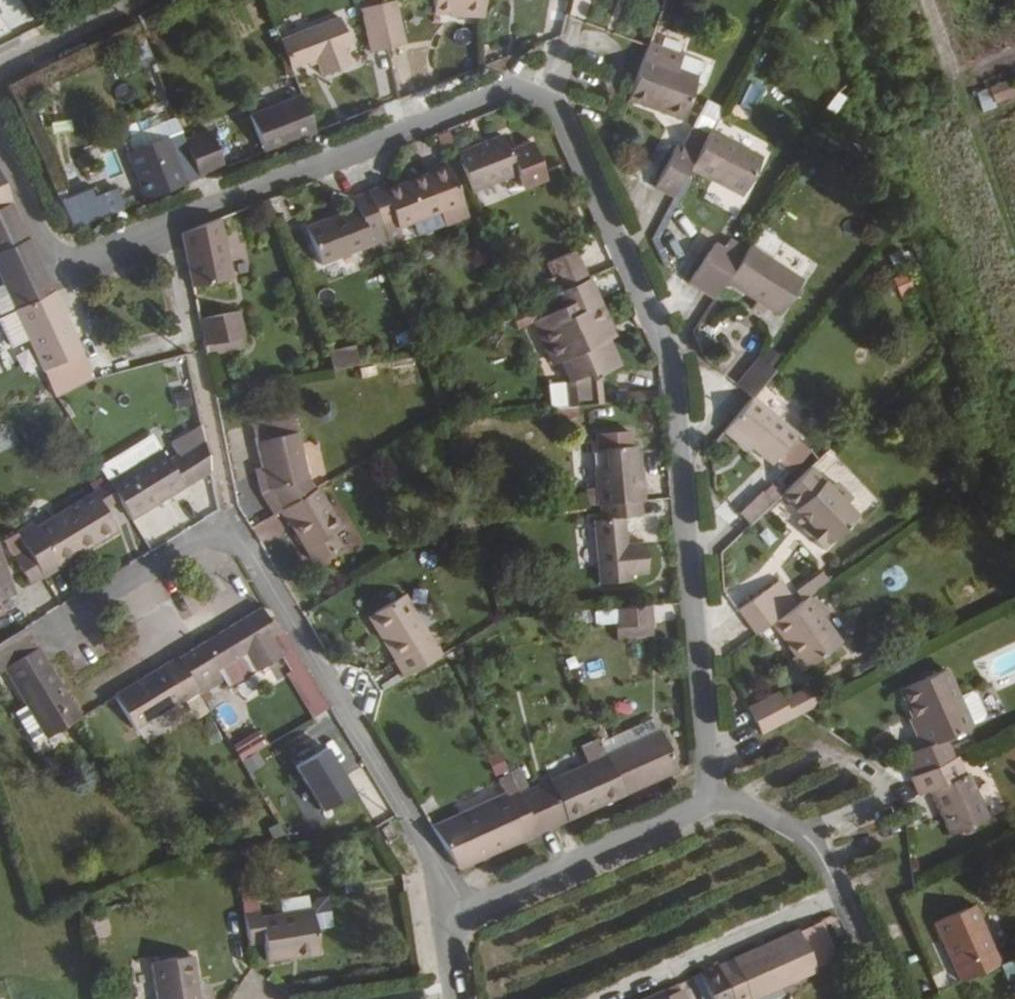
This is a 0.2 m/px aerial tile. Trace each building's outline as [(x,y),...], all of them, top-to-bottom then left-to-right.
[(399,0),(389,0),(382,2),(392,45),(409,42),(399,0)] [(486,10),(486,0),(438,0),(438,8),(453,10),(486,10)] [(375,49),(392,45),(382,2),(364,6),(375,49)] [(351,46),(339,16),(282,39),(294,69),(319,59),(325,75),(352,63),(346,48),(351,46)] [(647,54),(631,97),(649,103),(651,96),(667,102),(687,110),(700,73),(680,66),(687,47),(654,34),(647,54)] [(714,57),(687,47),(680,66),(700,73),(707,76),(714,57)] [(994,88),(999,104),(1014,99),(1014,81),(994,88)] [(739,139),(741,135),(770,149),(787,115),(734,87),(720,114),(714,126),(739,139)] [(266,152),(318,131),(304,95),(251,116),(266,152)] [(667,102),(651,96),(649,103),(665,109),(667,102)] [(700,104),(679,144),(699,155),(714,126),(720,114),(700,104)] [(188,141),(202,178),(227,168),(213,131),(188,141)] [(170,137),(189,184),(202,178),(188,141),(184,132),(170,137)] [(520,174),(503,135),(459,154),(475,193),(520,174)] [(770,149),(741,135),(739,139),(767,153),(770,149)] [(169,139),(129,154),(147,200),(187,184),(169,139)] [(16,206),(0,171),(0,214),(16,206)] [(388,185),(371,192),(385,229),(391,243),(392,246),(407,241),(400,223),(447,205),(451,214),(467,208),(453,171),(391,195),(388,185)] [(110,184),(59,196),(66,222),(117,210),(110,184)] [(385,229),(371,192),(357,198),(360,207),(309,228),(324,264),(376,243),(378,249),(391,243),(385,229)] [(0,214),(0,236),(25,224),(16,206),(0,214)] [(0,236),(0,258),(33,242),(25,224),(0,236)] [(235,282),(224,229),(184,237),(195,290),(235,282)] [(59,296),(33,242),(0,258),(0,271),(20,314),(59,296)] [(748,245),(734,266),(725,279),(779,313),(801,280),(748,245)] [(734,266),(708,250),(687,282),(712,298),(725,279),(734,266)] [(562,276),(582,272),(578,253),(558,257),(562,276)] [(898,296),(913,289),(904,271),(889,277),(898,296)] [(596,376),(616,366),(606,340),(599,322),(607,319),(591,278),(539,302),(544,316),(536,318),(550,364),(560,361),(567,383),(564,384),(572,408),(600,404),(596,376)] [(59,296),(20,314),(48,376),(58,372),(66,389),(94,376),(98,384),(99,384),(59,296)] [(246,342),(241,314),(201,323),(207,350),(246,342)] [(607,319),(599,322),(606,340),(615,337),(607,319)] [(361,349),(333,354),(337,372),(365,366),(361,349)] [(733,385),(749,398),(752,394),(773,370),(757,357),(733,385)] [(58,372),(48,376),(61,402),(98,384),(94,376),(66,389),(58,372)] [(749,398),(728,421),(752,443),(773,460),(797,432),(752,394),(749,398)] [(752,443),(728,421),(723,427),(748,448),(752,443)] [(197,485),(213,475),(205,431),(176,448),(197,485)] [(260,442),(270,490),(283,511),(314,492),(302,434),(260,442)] [(634,441),(591,447),(598,502),(602,502),(641,497),(634,441)] [(176,448),(167,453),(187,490),(197,485),(176,448)] [(187,490),(167,453),(112,486),(113,486),(120,499),(133,522),(187,490)] [(805,512),(813,521),(805,529),(825,549),(863,513),(851,500),(856,495),(841,478),(835,484),(814,462),(784,491),(805,512)] [(769,484),(733,506),(743,523),(779,501),(769,484)] [(120,499),(113,486),(98,495),(106,507),(120,499)] [(334,535),(343,529),(319,489),(314,492),(283,511),(290,524),(297,521),(304,532),(299,535),(315,563),(342,547),(334,535)] [(38,531),(34,526),(19,536),(32,558),(45,579),(60,570),(58,567),(119,531),(106,507),(98,495),(38,531)] [(625,511),(643,508),(641,497),(602,502),(604,516),(595,517),(604,581),(634,576),(633,569),(651,566),(647,537),(629,539),(625,511)] [(805,512),(798,520),(805,529),(813,521),(805,512)] [(1,541),(0,542),(0,600),(21,592),(1,541)] [(19,566),(32,587),(45,579),(32,558),(19,566)] [(761,630),(775,620),(805,598),(788,575),(744,606),(761,630)] [(388,626),(381,631),(407,673),(442,649),(405,589),(377,606),(388,626)] [(812,593),(805,598),(775,620),(802,656),(798,658),(807,671),(847,643),(812,593)] [(672,605),(649,608),(651,622),(674,618),(672,605)] [(377,606),(370,611),(381,631),(388,626),(377,606)] [(611,624),(611,637),(649,636),(648,606),(579,607),(579,624),(611,624)] [(280,640),(264,613),(183,659),(198,686),(222,673),(226,679),(233,692),(285,662),(275,643),(280,640)] [(33,626),(0,645),(0,664),(4,670),(44,646),(33,626)] [(198,686),(183,659),(121,695),(138,727),(202,693),(198,686)] [(85,717),(84,717),(55,666),(23,685),(38,710),(26,718),(40,742),(85,717)] [(926,744),(910,751),(920,773),(956,756),(947,736),(975,723),(948,666),(904,687),(921,723),(918,725),(926,744)] [(222,673),(198,686),(202,693),(226,679),(222,673)] [(789,695),(787,690),(756,706),(770,733),(807,713),(825,703),(814,682),(789,695)] [(610,749),(610,750),(627,789),(680,764),(663,724),(610,749)] [(261,764),(253,750),(264,744),(255,729),(229,744),(246,773),(261,764)] [(311,814),(349,795),(324,743),(285,761),(311,814)] [(490,776),(504,769),(495,750),(481,757),(490,776)] [(569,814),(627,789),(610,750),(553,776),(569,814)] [(956,756),(920,773),(917,775),(925,793),(934,789),(956,832),(993,816),(972,770),(968,773),(959,755),(956,756)] [(506,791),(518,785),(513,772),(500,777),(506,791)] [(455,814),(433,823),(459,865),(537,829),(518,785),(506,791),(508,798),(458,821),(455,814)] [(508,798),(506,791),(455,814),(458,821),(508,798)] [(256,891),(242,893),(246,918),(259,916),(256,891)] [(312,908),(313,913),(316,935),(333,933),(329,902),(316,904),(312,908)] [(975,908),(934,926),(959,984),(1001,966),(975,908)] [(262,920),(261,915),(259,916),(246,918),(251,948),(264,946),(268,966),(300,960),(300,963),(319,960),(313,913),(262,920)] [(840,959),(822,919),(799,929),(818,968),(840,959)] [(719,966),(734,998),(749,998),(818,968),(799,929),(719,966)] [(158,998),(201,998),(196,959),(154,965),(158,998)] [(719,966),(701,974),(712,998),(734,998),(719,966)] [(662,992),(665,998),(683,998),(676,985),(662,992)]
